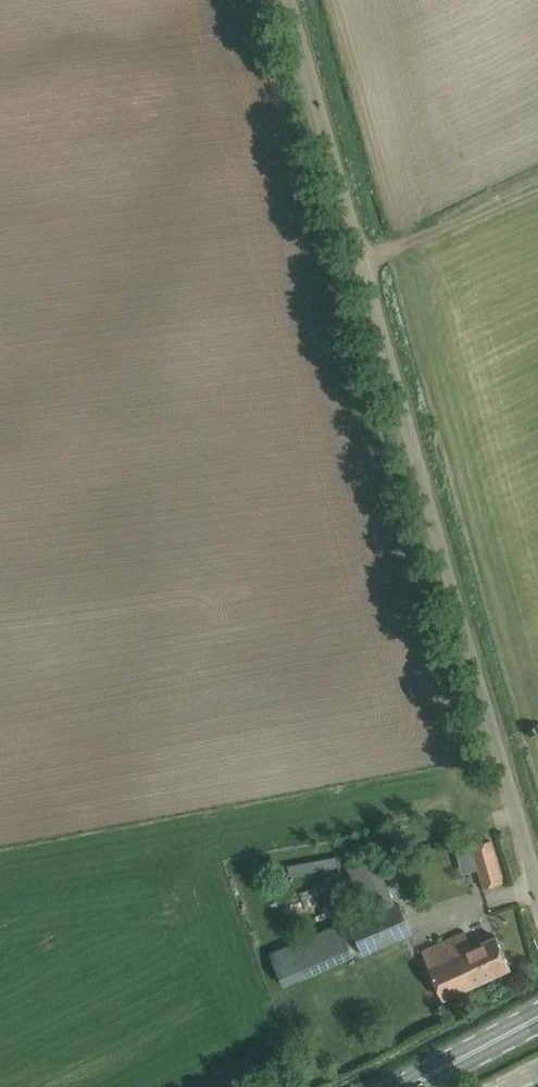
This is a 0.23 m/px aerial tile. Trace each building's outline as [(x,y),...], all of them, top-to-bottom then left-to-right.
[(503,882),(491,840),(472,846),(484,887),(503,882)] [(343,871),(324,879),(336,909),(356,901),(363,917),(350,923),(364,954),(412,933),(402,910),(399,902),(396,904),(377,857),(353,867),(348,869),(353,880),(348,882),(343,871)] [(464,932),(421,951),(443,999),(511,968),(496,936),(471,948),(464,932)] [(292,943),(269,953),(284,987),(307,977),(292,943)]
